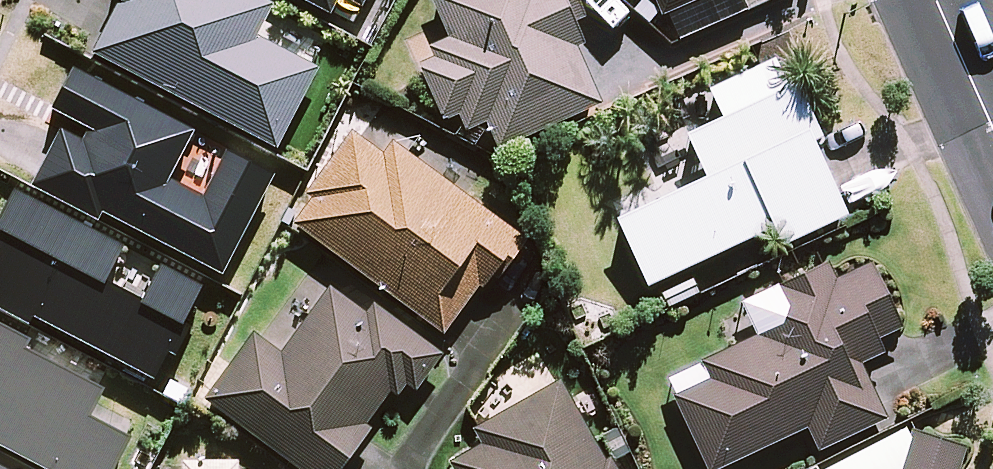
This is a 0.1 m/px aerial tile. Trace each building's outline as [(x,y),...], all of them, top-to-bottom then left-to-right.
[(447,39),(411,56),(442,123),(456,117),(464,134),(483,125),(496,152),(599,103),(575,51),(584,47),(567,11),(576,7),(573,0),(429,0),(447,39)] [(660,17),(698,0),(652,0),(660,17)] [(815,137),(778,58),(671,108),(705,180),(615,223),(645,287),(770,229),(779,247),(843,217),(808,140),(815,137)] [(387,162),(349,134),(304,196),(310,200),(291,225),(444,336),(515,238),(395,151),(387,162)] [(856,367),(882,355),(876,341),(899,331),(869,265),(831,283),(823,267),(740,305),(755,339),(664,381),(704,468),(719,468),(805,429),(815,452),(882,422),(856,367)] [(394,397),(402,387),(411,393),(438,356),(336,283),(282,358),(252,337),(205,402),(297,468),(343,468),(369,433),(364,429),(389,394),(394,397)] [(443,466),(445,468),(607,468),(558,384),(474,432),(481,444),(443,466)] [(962,447),(919,433),(849,468),(957,468),(962,447)]
